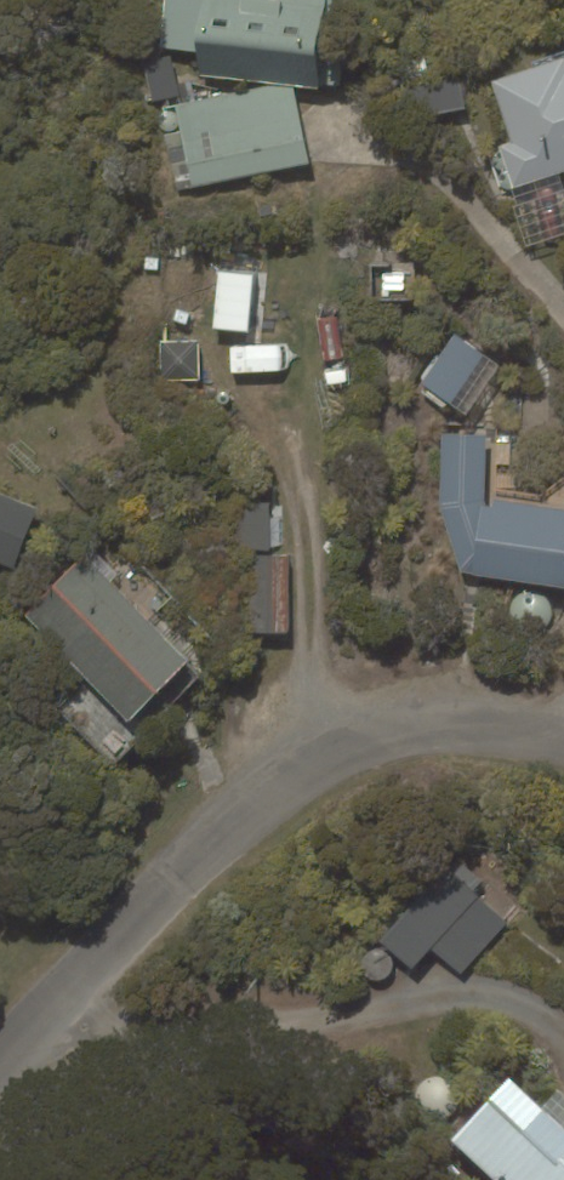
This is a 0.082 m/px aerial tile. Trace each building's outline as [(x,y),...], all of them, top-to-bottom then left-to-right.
[(293,86),(319,89),(327,0),(163,0),(158,48),(197,54),(194,75),(259,82),(293,86)] [(492,81),(512,142),(499,147),(500,151),(495,153),(491,162),(497,184),(508,190),(563,172),(563,58),(492,81)] [(418,115),(467,109),(463,81),(415,86),(418,115)] [(269,85),(161,107),(178,190),(309,163),(293,87),(269,85)] [(211,329),(248,333),(255,273),(218,269),(211,329)] [(454,333),(420,383),(466,416),(501,366),(454,333)] [(201,380),(199,340),(159,341),(160,381),(201,380)] [(441,506),(461,572),(563,589),(563,510),(494,500),(493,507),(488,507),(485,502),(486,436),(440,435),(441,506)] [(14,567),(37,507),(0,493),(0,562),(14,567)] [(237,550),(271,550),(271,547),(283,547),(283,506),(270,506),(270,502),(237,502),(237,550)] [(83,555),(23,615),(128,722),(188,662),(110,582),(118,574),(97,553),(89,561),(83,555)] [(250,632),(289,633),(289,555),(250,555),(250,632)] [(378,941),(411,970),(431,948),(460,975),(508,922),(473,891),(482,880),(462,862),(453,873),(445,866),(378,941)] [(509,1077),(450,1140),(492,1179),(563,1179),(563,1093),(558,1088),(539,1107),(509,1077)]
